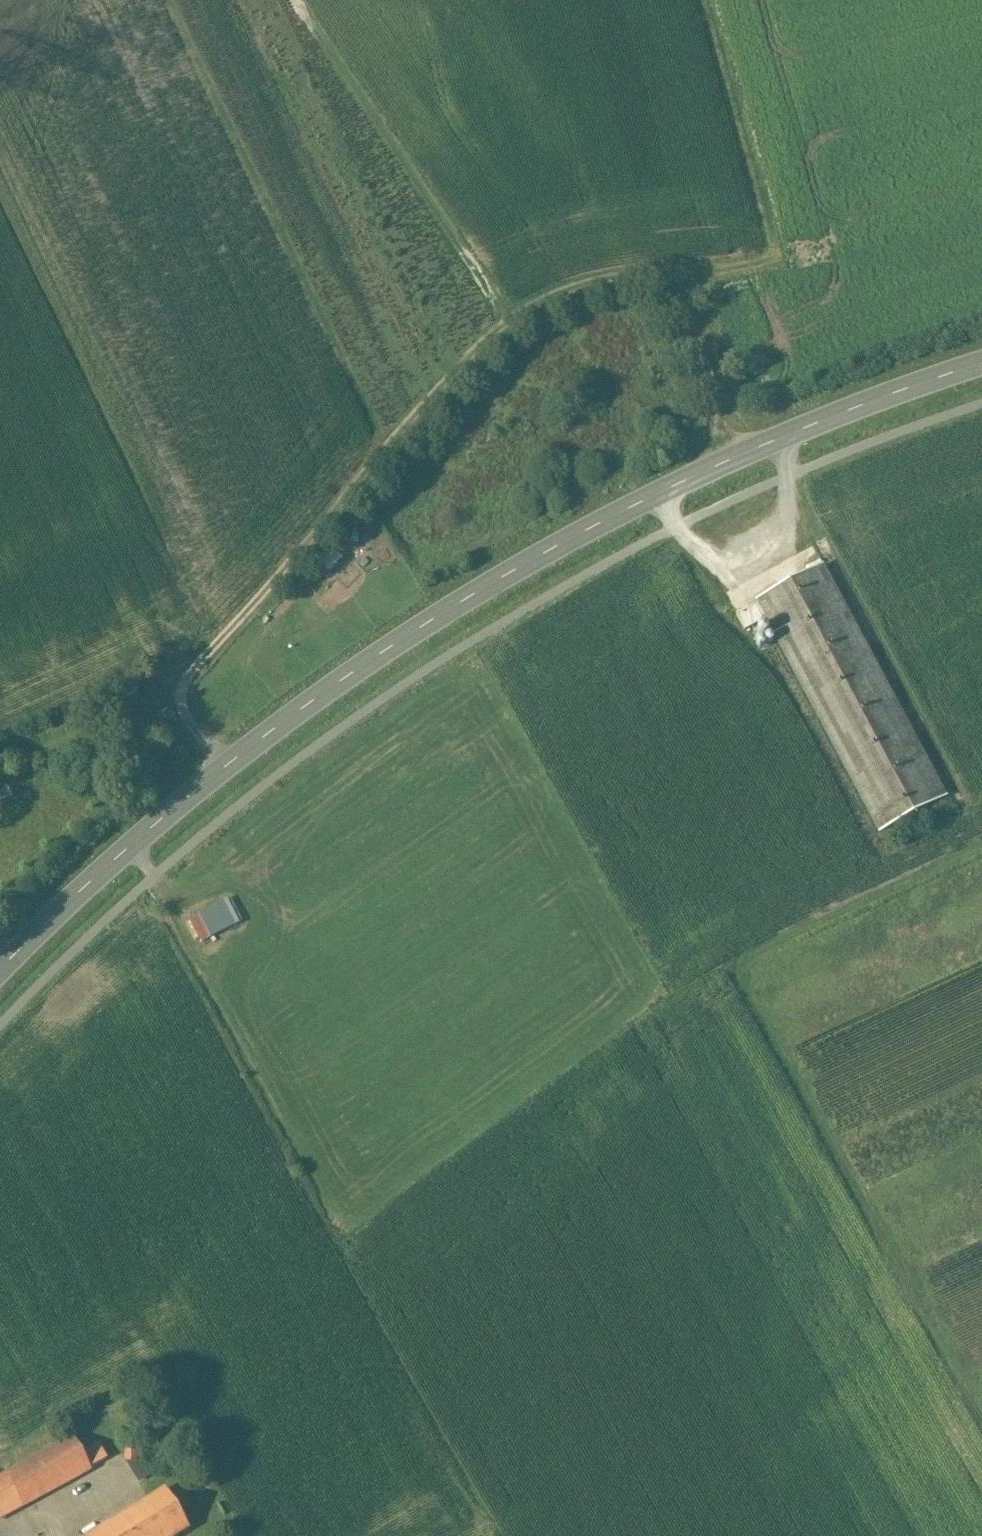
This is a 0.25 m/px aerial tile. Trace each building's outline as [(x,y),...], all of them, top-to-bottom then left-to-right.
[(946,796),(823,565),(755,601),(756,604),(765,619),(878,832),(946,796)] [(756,604),(736,615),(744,630),(765,619),(756,604)] [(188,914),(200,941),(239,924),(227,897),(188,914)] [(0,1479),(0,1518),(106,1460),(99,1446),(82,1455),(74,1439),(0,1479)] [(90,1535),(174,1535),(187,1528),(164,1491),(90,1535)]
